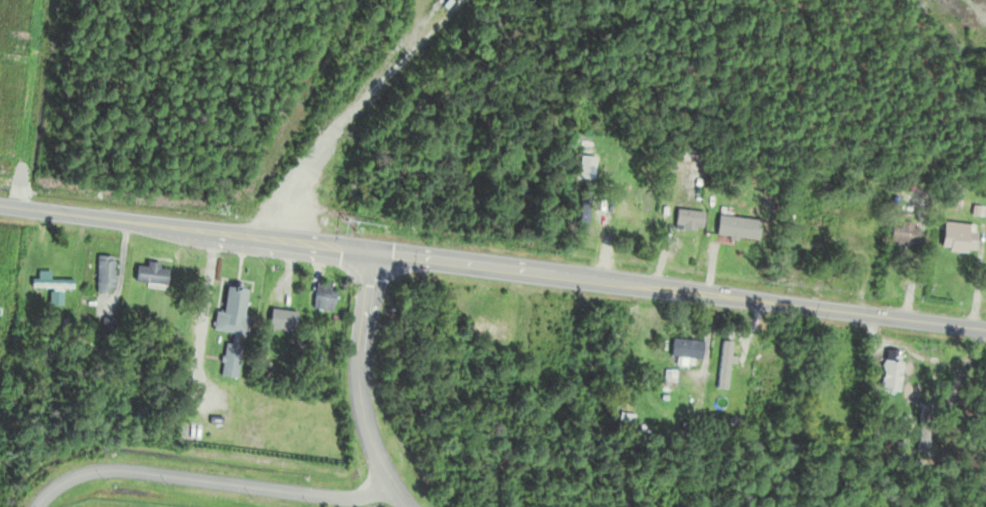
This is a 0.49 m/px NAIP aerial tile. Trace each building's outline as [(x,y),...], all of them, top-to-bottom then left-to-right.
[(701,211),(674,211),(674,230),(701,230),(701,211)] [(977,228),(944,222),(940,250),(973,255),(977,228)] [(890,247),(916,247),(916,223),(890,223),(890,247)] [(114,257),(95,257),(95,295),(114,295),(114,257)] [(166,269),(158,269),(158,265),(135,264),(135,285),(165,286),(166,269)] [(60,307),(62,281),(48,280),(48,272),(37,272),(36,280),(30,279),(29,288),(49,289),(48,306),(60,307)] [(235,379),(241,336),(246,337),(249,319),(241,318),(245,289),(224,286),(220,313),(214,312),(212,332),(226,333),(220,377),(235,379)] [(312,309),(331,312),(335,290),(317,286),(312,309)] [(267,329),(293,333),(295,313),(269,310),(267,329)] [(702,342),(671,339),(669,357),(700,361),(702,342)] [(898,393),(902,352),(883,350),(879,391),(898,393)] [(636,401),(621,398),(616,424),(631,427),(636,401)]
